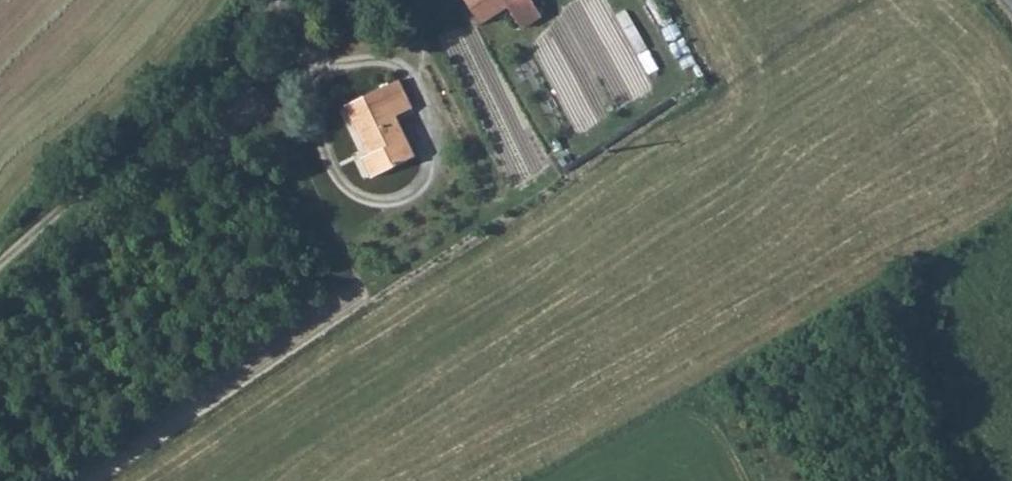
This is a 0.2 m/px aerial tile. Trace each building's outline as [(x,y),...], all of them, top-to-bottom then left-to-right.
[(483,20),(513,0),(471,0),(483,20)] [(546,9),(540,0),(515,0),(528,22),(546,9)] [(398,83),(348,106),(371,157),(362,162),(369,179),(413,160),(395,119),(411,111),(398,83)]
